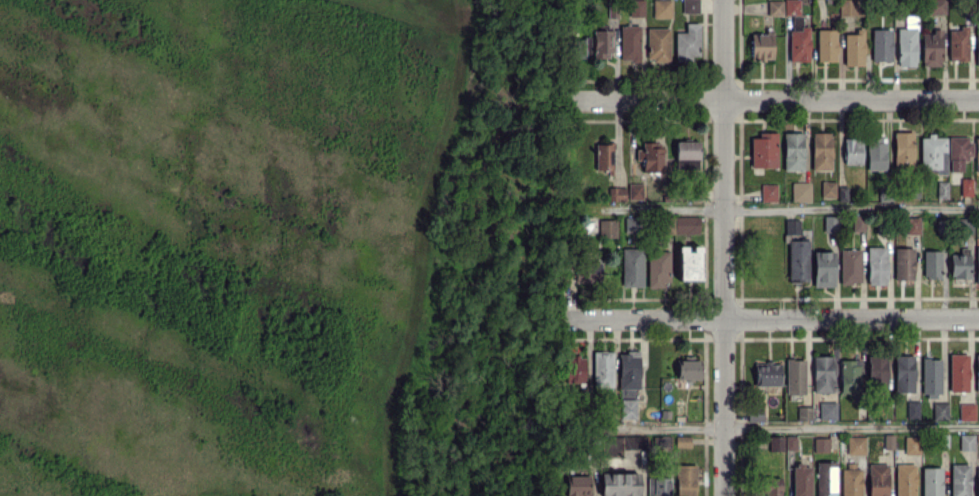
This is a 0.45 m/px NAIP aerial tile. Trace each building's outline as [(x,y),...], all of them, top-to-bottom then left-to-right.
[(945,0),(928,0),(927,14),(945,14),(945,0)] [(968,25),(959,25),(960,30),(948,30),(948,60),(968,60),(968,25)] [(921,66),(941,66),(941,29),(932,29),(932,34),(921,33),(921,66)] [(946,172),(946,136),(920,136),(921,173),(946,172)] [(971,136),(948,137),(949,171),(963,171),(962,159),(971,158),(971,136)] [(961,178),(960,196),(972,196),(972,178),(961,178)] [(947,181),(937,181),(936,198),(947,198),(947,181)] [(959,219),(959,234),(972,233),(972,219),(959,219)] [(970,278),(969,248),(959,248),(959,254),(949,254),(950,278),(970,278)] [(940,278),(941,251),(923,250),(922,278),(940,278)] [(968,354),(949,354),(949,391),(968,391),(968,354)] [(921,395),(940,396),(941,358),(922,358),(921,395)] [(974,420),(974,403),(959,403),(959,420),(974,420)] [(959,450),(974,450),(974,434),(959,434),(959,450)] [(969,464),(950,464),(950,495),(970,495),(969,464)] [(921,468),(921,495),(942,495),(941,467),(921,468)]
